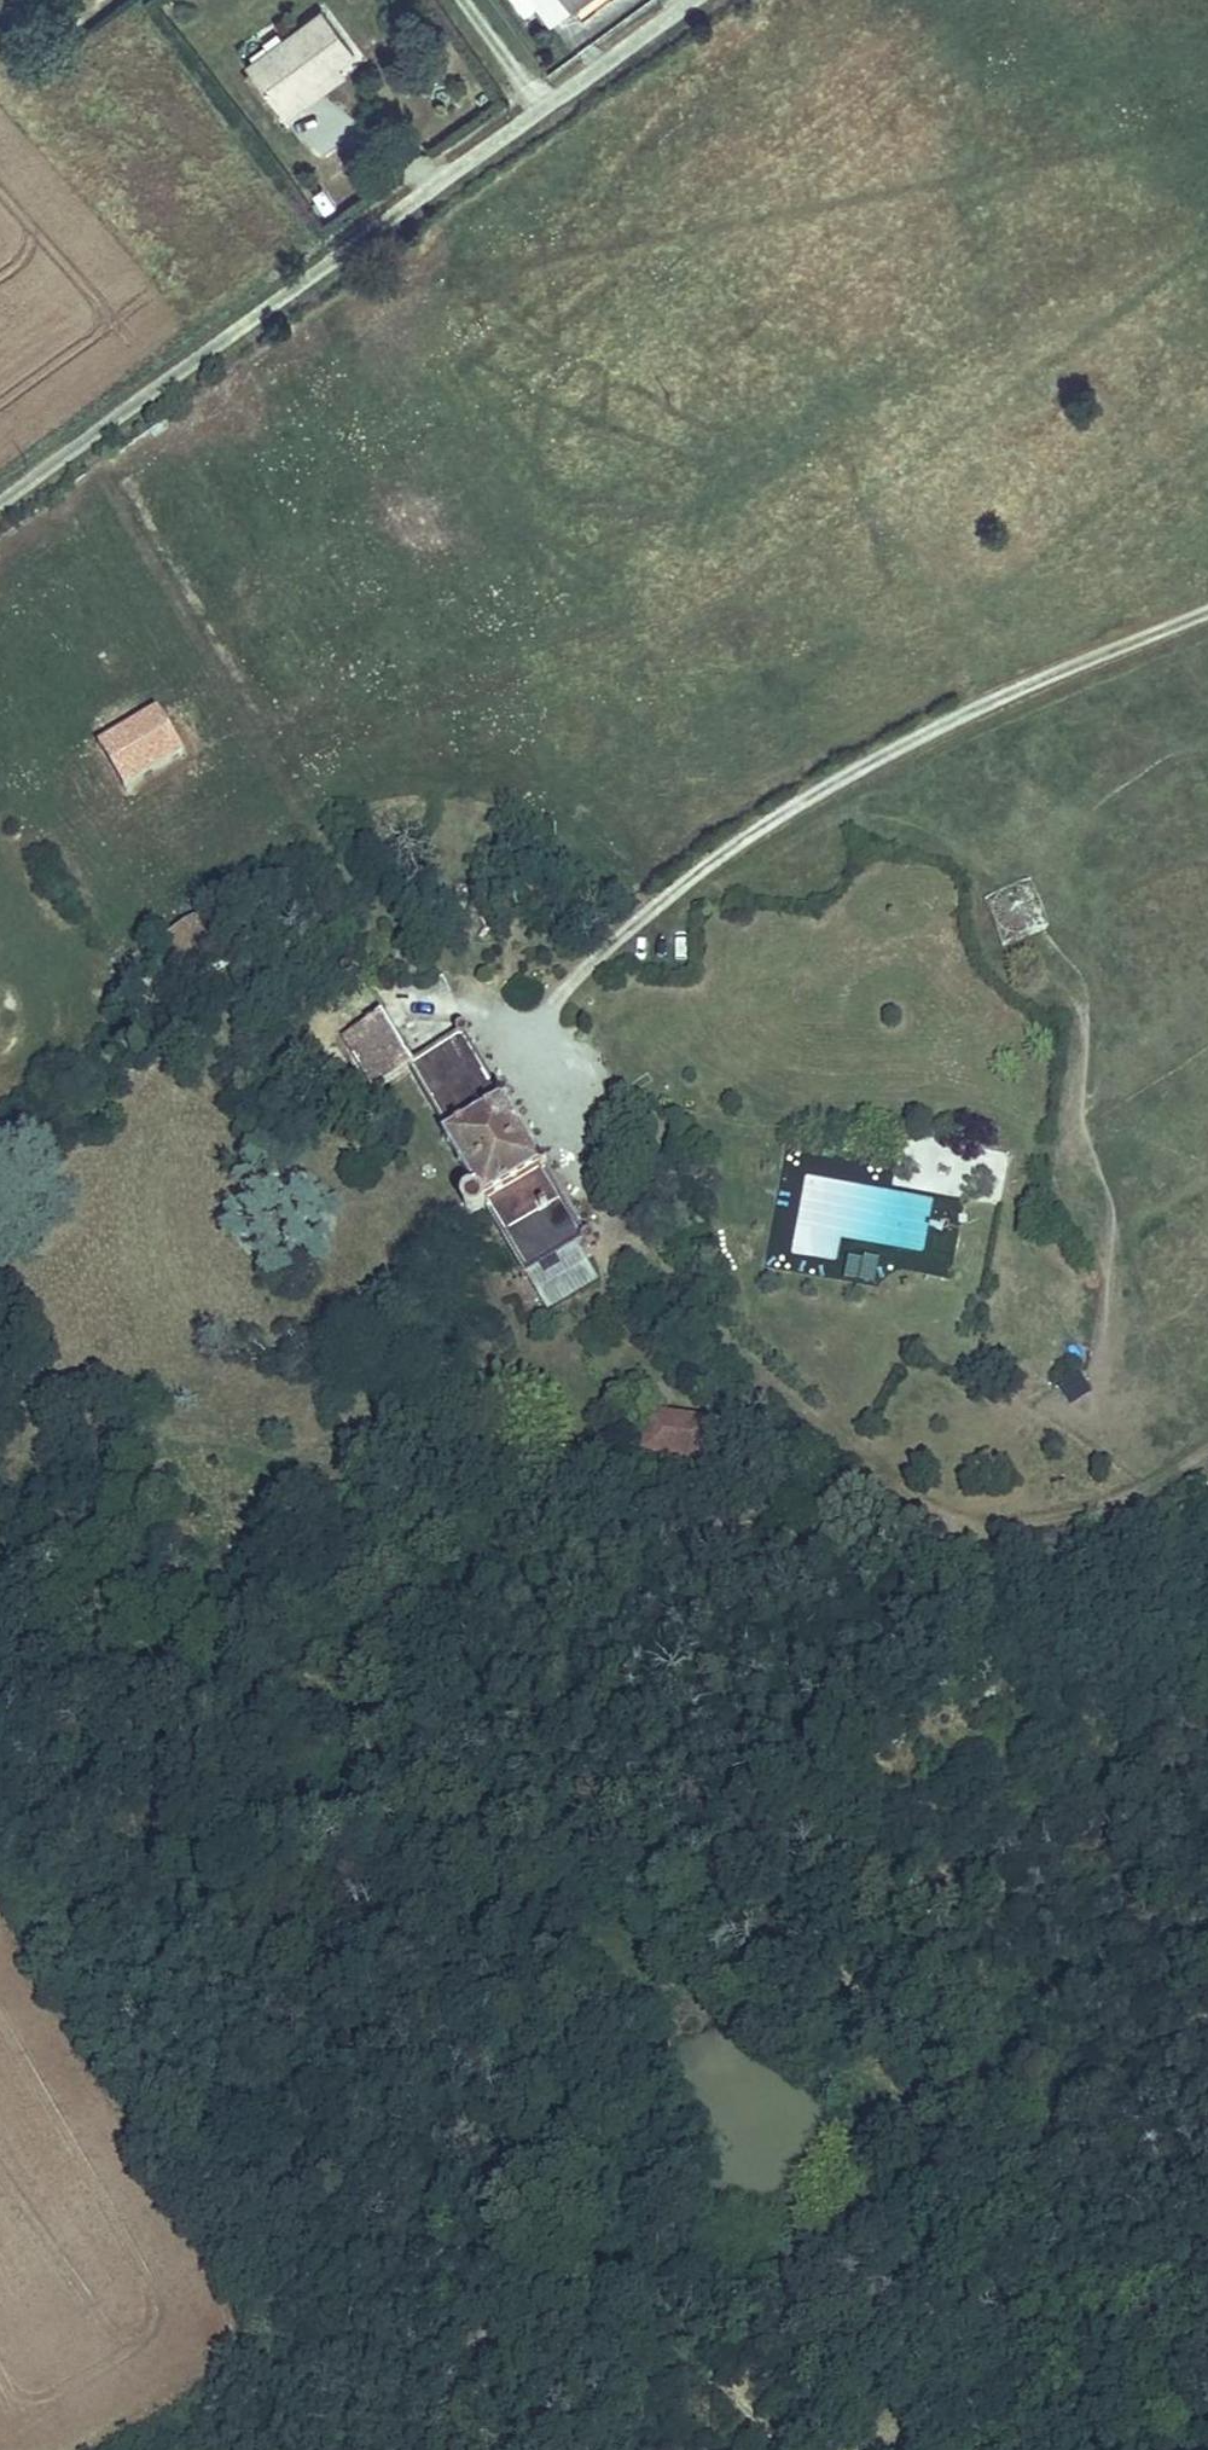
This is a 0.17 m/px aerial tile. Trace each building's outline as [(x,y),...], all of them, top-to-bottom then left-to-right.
[(551,24),(583,0),(533,0),(551,24)] [(296,96),(334,68),(353,53),(323,11),(247,68),(286,121),(304,107),(296,96)] [(304,107),(343,79),(334,68),(296,96),(304,107)] [(170,709),(103,751),(134,800),(200,757),(170,709)] [(390,1021),(333,1051),(365,1106),(375,1101),(415,1169),(452,1148),(482,1200),(470,1208),(480,1228),(494,1222),(529,1280),(592,1242),(476,1041),(421,1072),(390,1021)] [(892,1282),(897,1258),(857,1249),(852,1273),(892,1282)] [(651,1419),(651,1463),(716,1464),(716,1420),(651,1419)]
